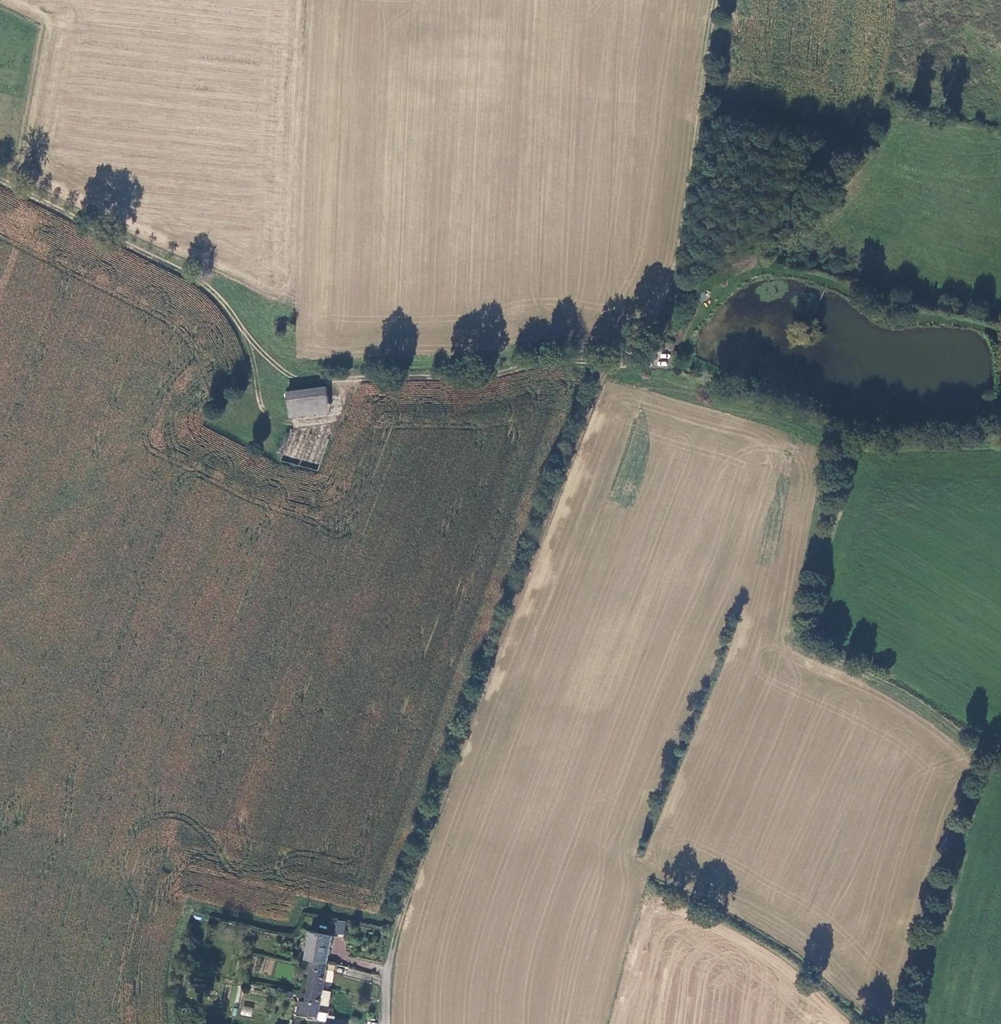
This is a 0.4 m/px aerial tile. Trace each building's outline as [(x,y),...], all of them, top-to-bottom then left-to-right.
[(693,296),(683,304),(689,311),(699,302),(693,296)] [(327,389),(288,391),(289,414),(327,413),(327,389)] [(344,935),(345,921),(315,918),(314,932),(344,935)] [(331,936),(312,933),(307,961),(310,961),(327,964),(331,936)] [(304,1004),(298,1003),(296,1015),(317,1018),(327,964),(310,961),(305,995),(304,1004)] [(328,964),(326,982),(332,983),(334,965),(328,964)] [(298,1003),(304,1004),(305,995),(295,994),(294,1002),(298,1003)] [(240,1014),(251,1017),(253,1008),(242,1006),(240,1014)] [(319,1011),(317,1021),(325,1022),(327,1013),(319,1011)]
